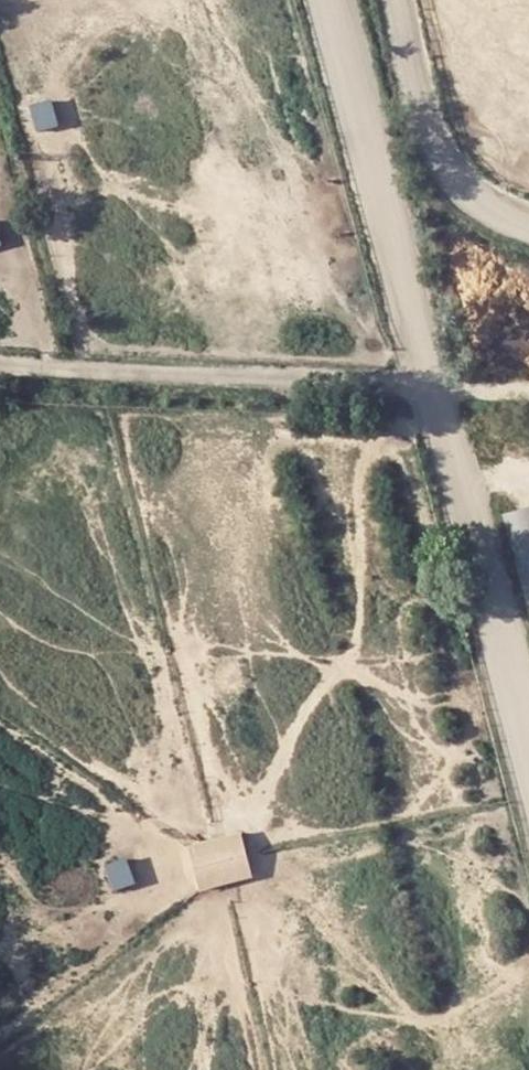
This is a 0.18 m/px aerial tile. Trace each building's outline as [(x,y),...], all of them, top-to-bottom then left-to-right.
[(507,513),(528,606),(528,508),(507,513)] [(205,889),(259,876),(248,830),(194,842),(205,889)]
